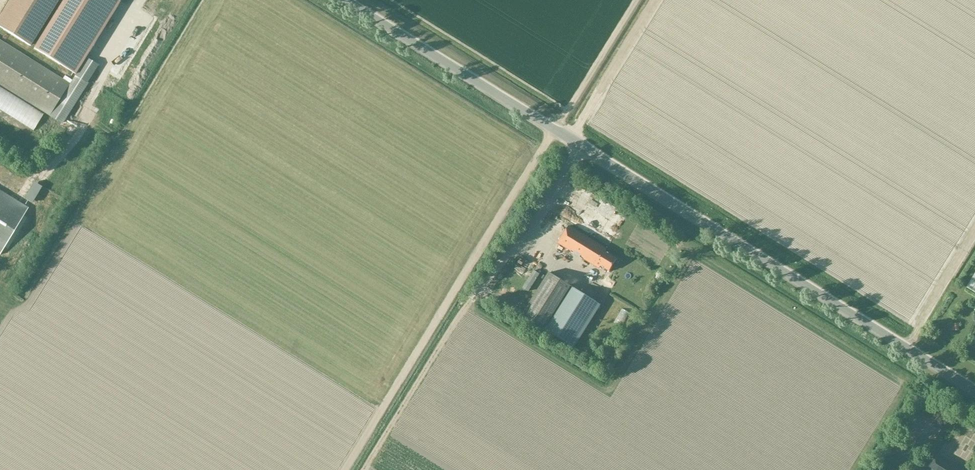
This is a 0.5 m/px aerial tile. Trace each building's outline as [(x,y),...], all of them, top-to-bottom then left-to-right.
[(0,19),(0,29),(28,46),(56,0),(12,0),(0,19)] [(35,49),(76,75),(120,2),(117,0),(65,0),(35,49)] [(0,42),(0,86),(62,124),(88,84),(87,83),(98,66),(86,58),(70,85),(0,42)] [(33,131),(44,115),(0,88),(0,111),(33,131)] [(30,207),(40,193),(34,189),(24,203),(30,207)] [(4,248),(7,250),(26,219),(23,217),(28,208),(0,191),(0,254),(4,248)] [(612,267),(617,260),(605,252),(606,250),(568,227),(558,244),(599,269),(601,267),(610,272),(612,268),(612,267)] [(549,273),(522,317),(574,349),(601,305),(549,273)] [(966,287),(974,293),(974,273),(966,287)] [(954,326),(947,328),(949,334),(957,332),(954,326)] [(927,469),(962,469),(936,454),(927,469)]
